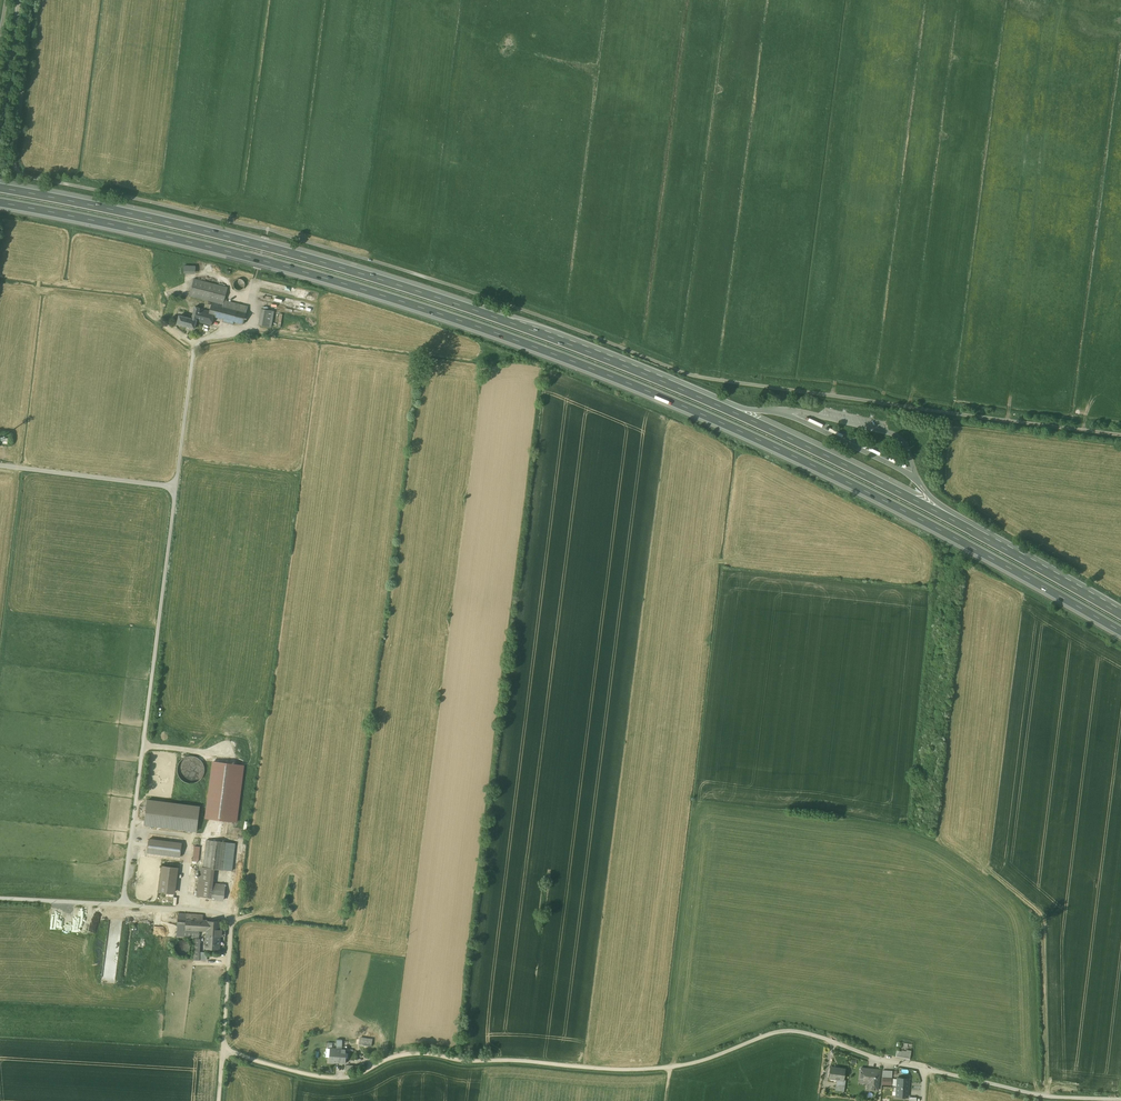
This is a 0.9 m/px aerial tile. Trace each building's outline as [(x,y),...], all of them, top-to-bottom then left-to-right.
[(187,263),(187,270),(197,272),(198,265),(187,263)] [(247,284),(247,283),(247,282),(246,281),(246,279),(245,279),(244,278),(243,277),(241,277),(240,277),(238,277),(237,278),(236,279),(235,281),(235,283),(235,285),(236,286),(236,287),(237,288),(238,288),(240,289),(241,289),(243,288),(245,287),(246,286),(246,285),(247,284)] [(196,278),(191,295),(214,300),(212,309),(195,304),(192,316),(180,312),(177,322),(195,327),(197,319),(213,324),(215,315),(225,317),(224,321),(235,324),(236,321),(244,323),(250,304),(226,298),(229,286),(196,278)] [(262,307),(259,321),(273,324),(276,309),(262,307)] [(186,782),(203,781),(201,757),(177,759),(179,778),(186,778),(186,782)] [(211,760),(204,819),(237,822),(243,764),(211,760)] [(145,800),(143,825),(196,830),(199,804),(145,800)] [(148,833),(145,857),(162,859),(163,854),(179,857),(181,842),(171,841),(171,836),(148,833)] [(201,863),(197,895),(225,899),(226,882),(214,881),(215,866),(232,868),(235,841),(207,837),(204,864),(201,863)] [(198,861),(200,846),(194,845),(192,860),(198,861)] [(178,867),(163,865),(159,890),(174,893),(178,867)] [(177,936),(195,937),(194,958),(207,959),(207,950),(201,950),(202,930),(209,930),(208,946),(221,947),(223,920),(204,919),(204,912),(179,911),(177,936)] [(191,948),(191,947),(191,945),(190,944),(190,943),(189,941),(187,940),(186,940),(184,939),(183,939),(180,940),(179,940),(178,941),(177,944),(176,945),(176,947),(176,948),(177,950),(177,951),(179,952),(180,953),(181,954),(183,954),(184,954),(185,954),(187,953),(188,953),(189,952),(190,951),(190,949),(191,948)] [(332,1049),(331,1063),(346,1064),(347,1050),(341,1049),(342,1039),(338,1038),(337,1049),(332,1049)] [(901,1040),(897,1054),(910,1057),(914,1044),(901,1040)] [(836,1086),(844,1088),(847,1069),(832,1066),(830,1076),(837,1078),(836,1086)] [(880,1090),(881,1068),(861,1067),(860,1081),(870,1082),(870,1089),(880,1090)] [(882,1070),(882,1084),(892,1084),(892,1070),(882,1070)] [(897,1077),(897,1086),(908,1087),(909,1078),(897,1077)] [(897,1086),(896,1095),(908,1096),(908,1087),(897,1086)]
